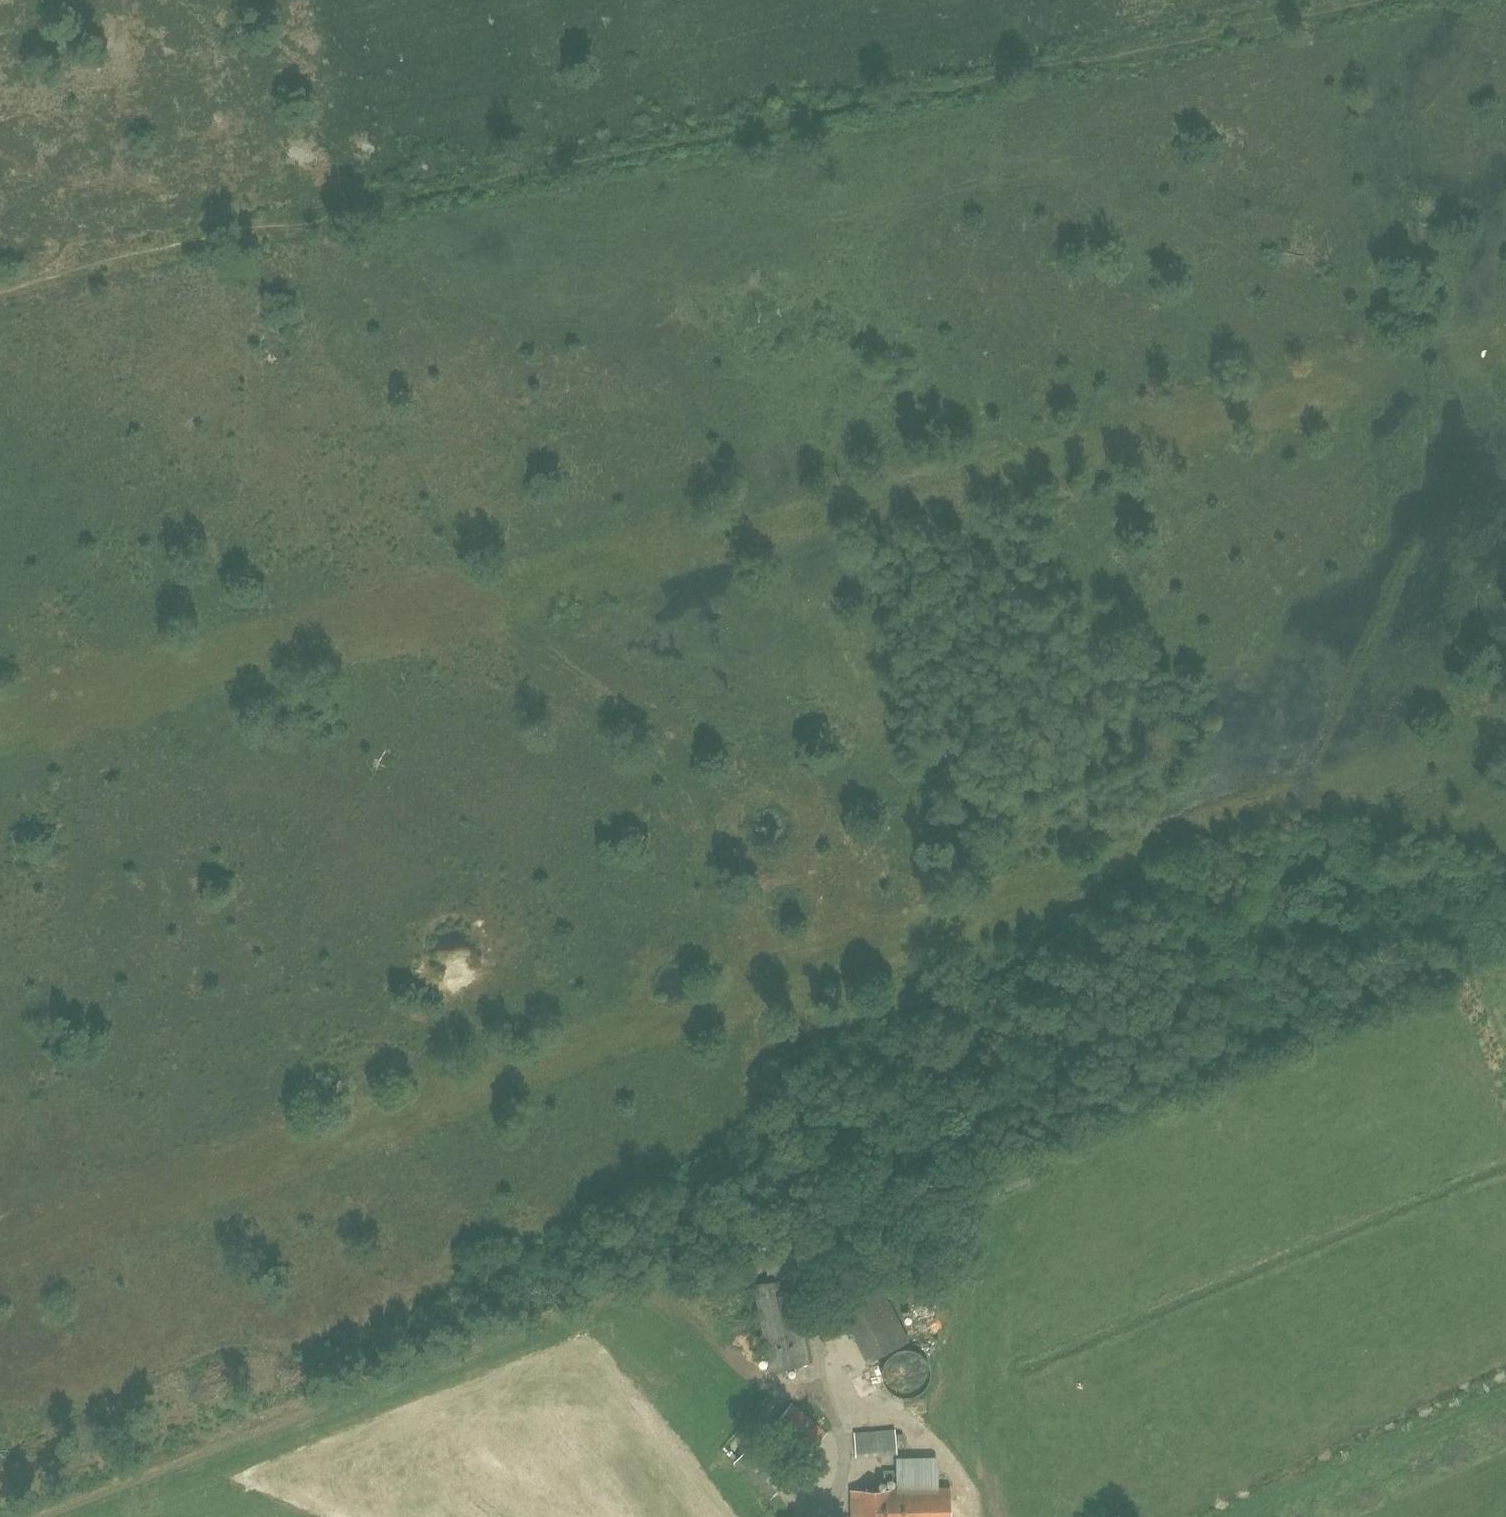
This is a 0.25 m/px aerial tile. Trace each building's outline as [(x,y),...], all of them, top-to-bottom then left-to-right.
[(764,1254),(768,1281),(755,1284),(772,1370),(809,1363),(791,1276),(796,1275),(791,1249),(764,1254)] [(911,1341),(900,1320),(857,1342),(867,1362),(911,1341)] [(793,1402),(769,1428),(805,1458),(827,1432),(793,1402)] [(904,1433),(896,1434),(896,1428),(855,1432),(856,1457),(897,1453),(897,1448),(905,1448),(904,1433)] [(736,1462),(772,1495),(794,1471),(757,1438),(736,1462)] [(950,1488),(852,1490),(853,1516),(951,1516),(950,1488)]
